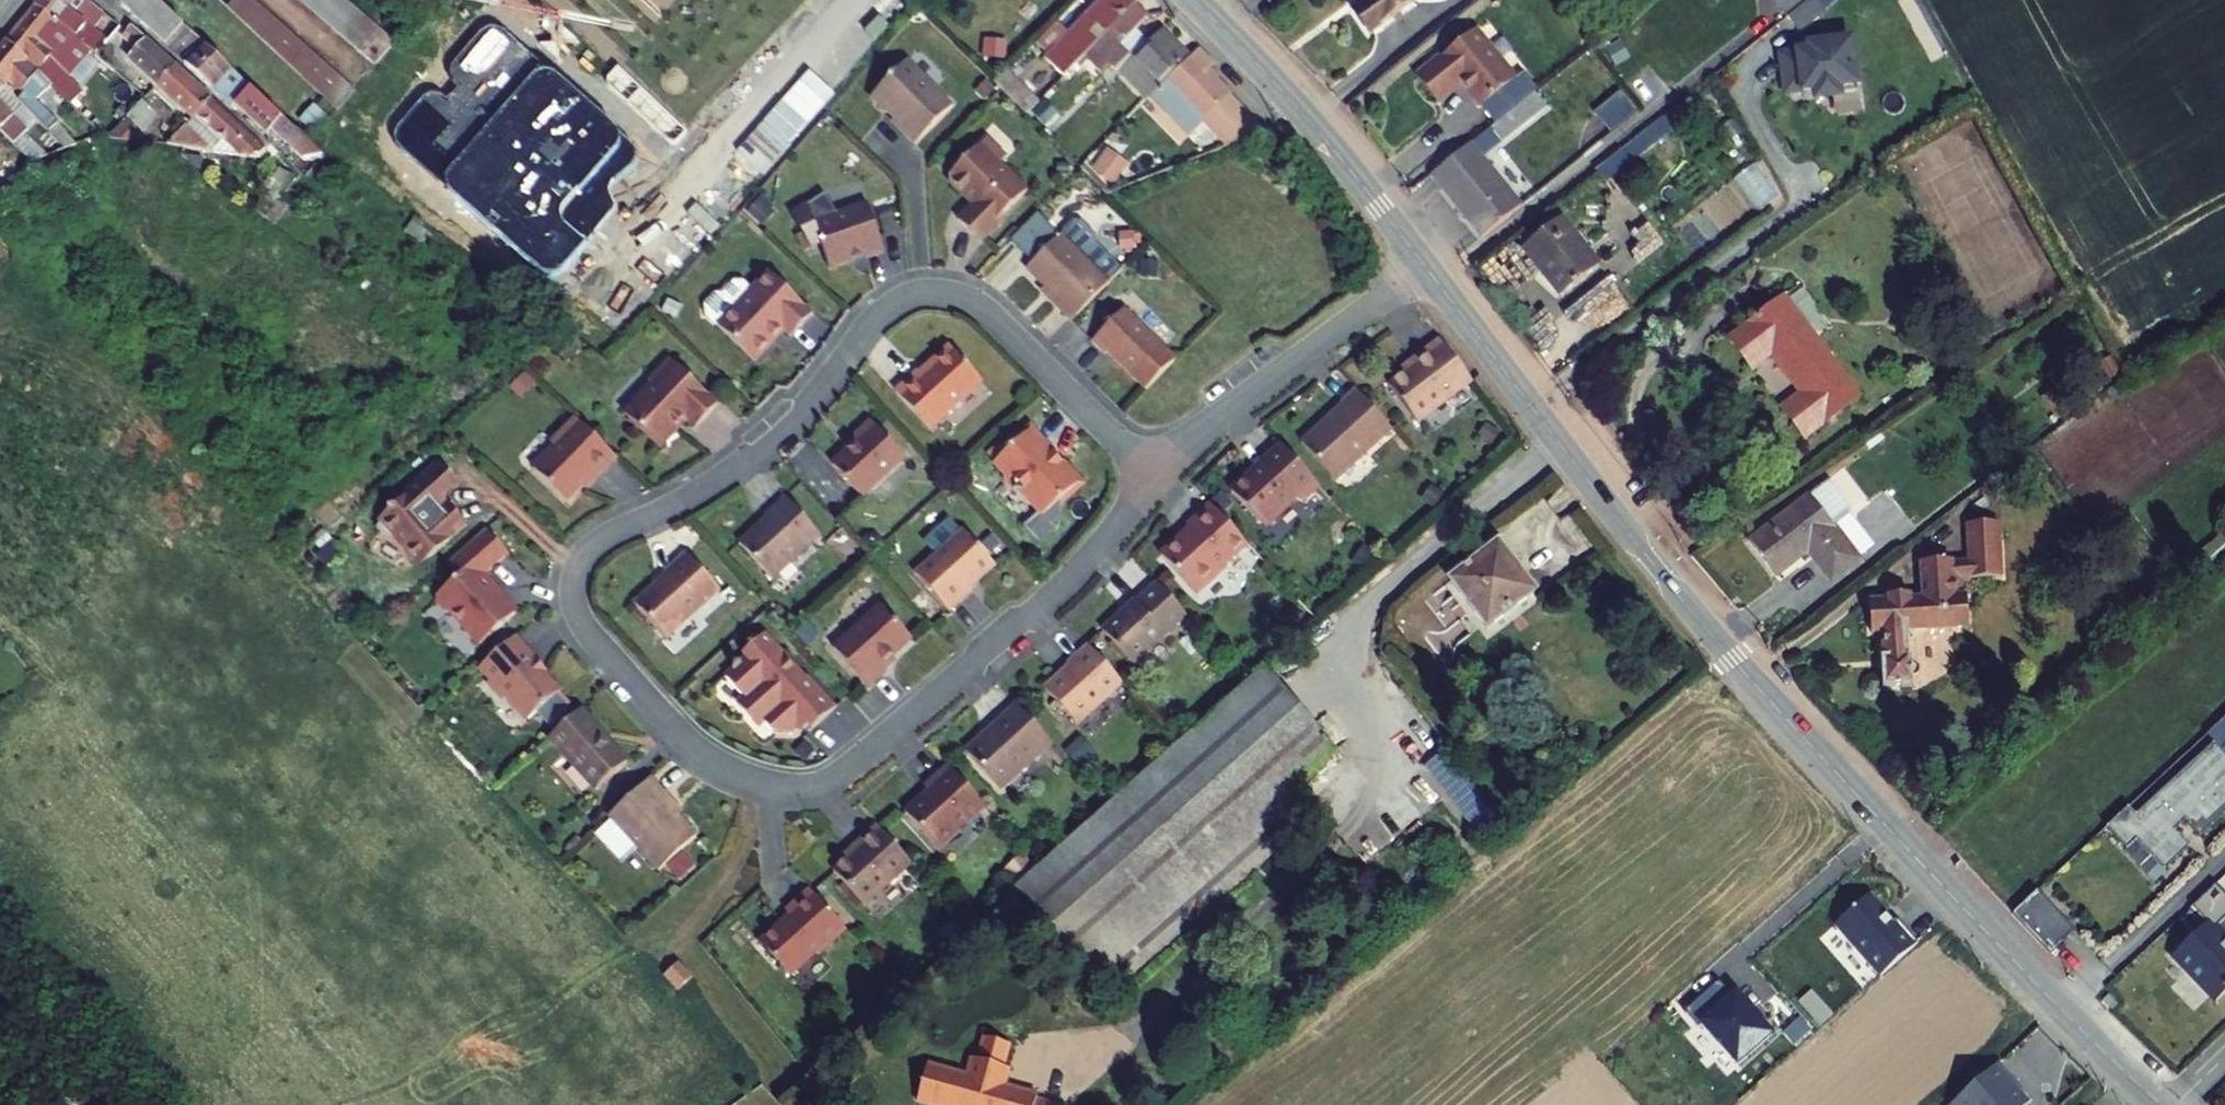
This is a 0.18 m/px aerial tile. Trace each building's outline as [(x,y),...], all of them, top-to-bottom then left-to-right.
[(120,27),(104,15),(93,30),(84,24),(88,20),(81,15),(90,4),(86,0),(40,0),(35,6),(55,23),(56,21),(77,38),(76,40),(90,52),(95,56),(102,48),(120,27)] [(205,45),(155,0),(124,0),(120,4),(184,64),(205,45)] [(253,0),(233,0),(226,8),(237,18),(253,0)] [(248,28),(264,10),(253,0),(237,18),(248,28)] [(329,0),(309,0),(304,5),(316,15),(329,0)] [(348,2),(345,0),(329,0),(316,15),(328,25),(348,2)] [(1139,2),(1137,0),(1101,0),(1067,34),(1056,23),(1036,44),(1048,56),(1044,60),(1063,78),(1077,65),(1092,48),(1137,4),(1139,2)] [(1363,2),(1356,7),(1372,29),(1413,0),(1361,0),(1363,2)] [(1785,17),(1806,0),(1773,0),(1772,1),(1785,17)] [(1786,17),(1797,31),(1824,10),(1815,0),(1808,0),(1786,17)] [(339,35),(359,12),(348,2),(328,25),(339,35)] [(1149,97),(1188,58),(1161,31),(1146,46),(1131,32),(1148,16),(1137,4),(1092,48),(1111,67),(1145,101),(1149,97)] [(67,79),(85,59),(90,52),(76,40),(77,38),(56,21),(55,23),(35,6),(6,41),(39,72),(51,85),(70,105),(81,95),(82,94),(75,86),(67,79)] [(259,39),(276,21),(264,10),(248,28),(259,39)] [(351,45),(371,22),(359,12),(339,35),(351,45)] [(270,49),(287,31),(276,21),(259,39),(270,49)] [(363,55),(383,32),(371,22),(351,45),(363,55)] [(632,147),(496,24),(488,30),(484,31),(452,68),(453,80),(457,88),(454,96),(447,101),(441,96),(427,96),(395,132),(395,138),(396,145),(545,279),(551,283),(557,281),(585,244),(615,207),(607,194),(610,181),(634,160),(636,151),(632,147)] [(129,60),(158,86),(174,67),(175,66),(132,28),(123,37),(137,51),(129,60)] [(1514,79),(1475,30),(1416,78),(1437,103),(1461,83),(1480,107),(1514,79)] [(287,31),(270,49),(281,59),(298,41),(287,31)] [(375,66),(395,43),(383,32),(363,55),(375,66)] [(1808,42),(1790,41),(1788,72),(1807,73),(1806,80),(1833,81),(1833,75),(1845,75),(1847,40),(1808,38),(1808,42)] [(16,101),(45,129),(53,121),(54,121),(34,101),(51,85),(39,72),(6,41),(0,48),(0,73),(21,93),(16,101)] [(292,70),(309,51),(298,41),(281,59),(292,70)] [(1614,67),(1629,59),(1620,41),(1605,49),(1614,67)] [(234,105),(250,89),(205,45),(184,64),(231,109),(234,105)] [(95,56),(113,71),(120,62),(102,48),(95,56)] [(1102,77),(1111,67),(1092,48),(1077,65),(1080,68),(1086,61),(1102,77)] [(292,70),(303,80),(321,61),(309,51),(292,70)] [(1211,65),(1196,51),(1188,58),(1149,97),(1187,136),(1202,122),(1225,147),(1261,133),(1227,98),(1229,96),(1205,71),(1211,65)] [(67,79),(75,86),(92,66),(85,59),(67,79)] [(314,90),(332,71),(321,61),(303,80),(314,90)] [(892,123),(915,145),(952,107),(906,62),(870,98),(885,113),(887,113),(894,120),(892,123)] [(687,133),(615,65),(607,74),(606,78),(608,84),(651,125),(661,135),(672,145),(676,143),(687,133)] [(158,86),(194,119),(210,99),(174,67),(158,86)] [(314,90),(325,100),(343,81),(332,71),(314,90)] [(1025,116),(1038,103),(1006,72),(993,84),(1025,116)] [(34,166),(42,157),(11,128),(17,122),(12,118),(8,115),(16,107),(0,91),(5,85),(0,81),(0,132),(34,166)] [(145,98),(153,90),(142,81),(135,88),(145,98)] [(325,100),(337,111),(355,92),(343,81),(325,100)] [(984,100),(993,90),(985,82),(976,93),(984,100)] [(288,142),(293,148),(303,158),(322,156),(309,144),(250,89),(234,105),(267,135),(272,130),(286,144),(288,142)] [(1502,141),(1544,107),(1533,94),(1491,127),(1502,141)] [(81,95),(70,105),(90,125),(96,120),(82,107),(88,101),(81,95)] [(260,157),(265,151),(210,99),(194,119),(167,145),(240,157),(260,157)] [(157,115),(142,102),(127,117),(137,127),(142,131),(157,115)] [(1055,116),(1043,104),(1033,114),(1045,126),(1055,116)] [(1677,108),(1662,119),(1670,129),(1685,118),(1677,108)] [(124,140),(137,127),(127,117),(107,139),(110,140),(124,140)] [(53,121),(45,129),(64,149),(75,146),(53,121)] [(286,144),(272,130),(267,135),(268,143),(283,157),(293,148),(288,142),(286,144)] [(1005,159),(986,140),(950,176),(950,183),(973,207),(958,221),(980,244),(1005,220),(1002,216),(1027,192),(999,164),(1005,159)] [(182,156),(200,170),(202,158),(182,155),(182,156)] [(1114,178),(1120,170),(1104,157),(1097,166),(1114,178)] [(69,166),(63,158),(38,171),(70,205),(78,197),(63,182),(66,179),(61,173),(69,166)] [(1068,174),(1068,165),(1059,165),(1059,174),(1068,174)] [(272,177),(279,182),(288,189),(296,179),(279,167),(272,177)] [(1760,170),(1738,178),(1751,212),(1773,204),(1760,170)] [(279,201),(288,189),(279,182),(256,211),(274,225),(287,208),(279,201)] [(865,258),(884,252),(868,204),(837,215),(826,196),(799,214),(796,224),(810,249),(820,246),(828,268),(864,255),(865,258)] [(773,209),(760,197),(747,212),(760,224),(773,209)] [(1561,218),(1523,249),(1561,297),(1599,266),(1561,218)] [(425,233),(411,223),(404,232),(418,242),(425,233)] [(1109,280),(1118,270),(1076,232),(1066,242),(1109,280)] [(1127,248),(1135,247),(1135,234),(1126,235),(1127,248)] [(1071,322),(1108,284),(1059,236),(1025,270),(1061,304),(1057,308),(1071,322)] [(1163,264),(1147,262),(1146,278),(1161,279),(1163,264)] [(812,315),(768,273),(750,291),(742,283),(735,283),(724,296),(716,296),(705,307),(701,307),(701,316),(705,316),(754,363),(783,332),(790,338),(812,315)] [(677,286),(673,296),(681,299),(685,289),(677,286)] [(1860,398),(1784,297),(1729,338),(1753,369),(1771,355),(1801,394),(1782,408),(1805,439),(1860,398)] [(665,314),(675,319),(681,304),(671,300),(665,314)] [(1145,391),(1175,360),(1124,309),(1091,343),(1104,355),(1106,353),(1145,391)] [(1472,382),(1439,339),(1411,361),(1414,366),(1388,386),(1417,424),(1472,382)] [(554,369),(566,357),(555,345),(543,357),(554,369)] [(895,393),(928,430),(981,382),(949,347),(928,366),(931,368),(921,377),(917,373),(895,393)] [(623,415),(659,449),(678,429),(676,427),(685,417),(696,428),(717,405),(688,378),(679,370),(670,361),(648,383),(651,386),(623,415)] [(679,370),(688,378),(691,375),(682,367),(679,370)] [(2082,382),(2089,392),(2101,384),(2095,374),(2082,382)] [(520,397),(531,386),(521,376),(510,387),(520,397)] [(1335,481),(1391,430),(1355,390),(1341,403),(1342,405),(1300,443),(1335,481)] [(594,481),(616,459),(575,419),(550,444),(553,447),(532,469),(566,502),(590,477),(594,481)] [(832,466),(863,498),(905,458),(871,422),(855,437),(859,441),(832,466)] [(1060,504),(1075,491),(1076,477),(1061,462),(1060,463),(1033,433),(1024,433),(1007,449),(1008,451),(994,463),(1005,475),(1004,482),(1012,491),(1019,491),(1041,515),(1026,529),(1038,542),(1054,527),(1051,523),(1060,515),(1060,504)] [(1318,487),(1280,446),(1259,465),(1261,467),(1251,476),(1247,476),(1230,492),(1259,523),(1269,524),(1293,501),(1301,502),(1318,487)] [(411,565),(432,556),(466,525),(446,502),(446,490),(455,482),(438,462),(412,485),(401,505),(399,502),(393,507),(388,508),(388,512),(378,524),(375,529),(400,544),(411,565)] [(1828,481),(1749,541),(1776,577),(1808,552),(1832,582),(1860,561),(1834,528),(1848,518),(1851,518),(1851,508),(1849,508),(1828,481)] [(1443,494),(1431,486),(1422,501),(1433,508),(1443,494)] [(766,519),(739,544),(772,580),(820,536),(785,497),(764,516),(766,519)] [(1221,566),(1245,545),(1209,504),(1186,524),(1190,529),(1160,556),(1196,595),(1224,570),(1221,566)] [(1887,599),(1869,600),(1871,633),(1882,632),(1883,657),(1880,657),(1882,687),(1913,685),(1911,655),(1908,655),(1906,630),(1968,627),(1966,594),(1970,594),(1969,579),(2002,577),(1998,522),(1967,524),(1969,559),(1920,562),(1922,597),(1910,598),(1910,594),(1887,595),(1887,599)] [(479,646),(514,614),(507,606),(500,606),(501,592),(498,589),(494,589),(484,578),(485,574),(508,554),(486,530),(449,563),(460,575),(435,597),(435,603),(444,613),(450,613),(479,646)] [(970,588),(995,566),(963,531),(915,575),(949,612),(972,591),(970,588)] [(2210,564),(2224,551),(2224,531),(2200,553),(2210,564)] [(1534,592),(1497,545),(1450,581),(1486,628),(1534,592)] [(325,568),(338,556),(329,546),(316,558),(325,568)] [(1365,548),(1354,564),(1365,571),(1376,555),(1365,548)] [(2210,564),(2216,571),(2224,564),(2224,551),(2210,564)] [(666,639),(719,591),(685,554),(662,575),(664,577),(634,604),(666,639)] [(1134,602),(1102,632),(1131,664),(1185,616),(1157,585),(1136,604),(1134,602)] [(749,598),(740,606),(740,609),(748,619),(759,609),(749,598)] [(881,667),(912,639),(881,605),(833,648),(869,688),(887,672),(881,667)] [(1303,616),(1294,609),(1284,622),(1294,629),(1303,616)] [(803,641),(811,642),(814,627),(806,626),(803,641)] [(741,654),(745,658),(725,676),(744,697),(737,703),(758,726),(763,722),(774,733),(787,733),(797,723),(803,729),(807,725),(811,729),(836,708),(807,676),(804,679),(764,634),(741,654)] [(515,636),(480,667),(491,679),(486,683),(499,698),(504,694),(527,720),(537,711),(548,724),(569,706),(542,676),(531,663),(536,659),(515,636)] [(1065,664),(1070,669),(1069,677),(1057,676),(1043,689),(1076,725),(1122,684),(1086,645),(1065,664)] [(547,671),(536,659),(531,663),(542,676),(547,671)] [(1269,664),(1014,890),(1109,996),(1315,814),(1293,789),(1334,753),(1266,676),(1274,669),(1269,664)] [(1000,791),(1051,744),(1016,705),(990,728),(992,731),(984,738),(979,738),(965,752),(1000,791)] [(580,710),(548,739),(595,791),(627,762),(580,710)] [(2205,733),(2216,745),(2224,755),(2224,714),(2205,733)] [(1150,745),(1159,755),(1171,744),(1163,734),(1150,745)] [(2105,826),(2125,848),(2135,839),(2163,869),(2189,845),(2173,829),(2184,819),(2199,835),(2224,811),(2224,755),(2216,745),(2138,817),(2127,806),(2105,826)] [(1480,837),(1500,821),(1445,751),(1425,767),(1480,837)] [(937,849),(984,807),(946,766),(923,787),(927,792),(904,813),(937,849)] [(650,778),(608,816),(609,817),(650,779),(650,778)] [(663,792),(650,779),(609,817),(658,871),(696,837),(659,796),(663,792)] [(1077,813),(1091,813),(1091,796),(1077,796),(1077,813)] [(910,864),(875,826),(852,847),(855,851),(832,872),(863,907),(910,864)] [(680,879),(693,869),(681,856),(669,866),(680,879)] [(819,954),(845,931),(809,890),(785,912),(789,916),(758,943),(789,977),(816,952),(819,954)] [(2037,890),(2013,912),(2033,932),(2052,953),(2075,930),(2056,910),(2037,890)] [(663,976),(677,991),(692,978),(678,963),(663,976)] [(1036,1100),(1037,1096),(1014,1090),(1013,1095),(1003,1092),(1004,1087),(1009,1069),(1003,1067),(1009,1045),(984,1038),(978,1060),(972,1059),(967,1077),(966,1082),(951,1078),(952,1073),(927,1066),(917,1103),(923,1104),(1054,1104),(1036,1100)] [(1954,1104),(2027,1104),(2010,1086),(2012,1083),(1998,1067),(1954,1104)] [(967,1077),(952,1073),(951,1078),(966,1082),(967,1077)]
